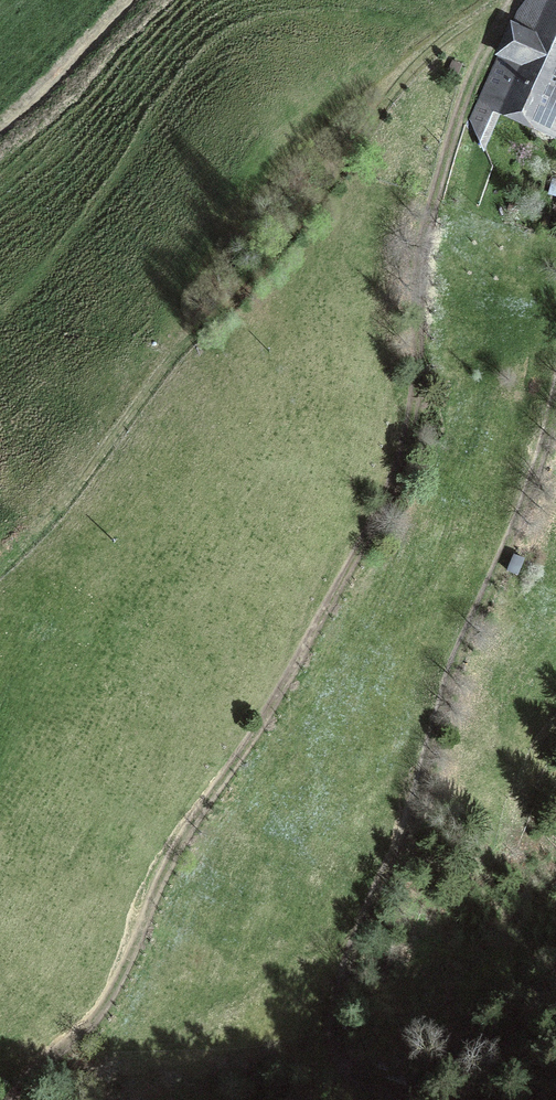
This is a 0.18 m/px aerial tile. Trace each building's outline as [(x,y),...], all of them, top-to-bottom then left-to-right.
[(493,76),(480,102),(497,110),(501,101),(543,121),(555,95),(555,7),(542,0),(529,0),(522,6),(489,74),(493,76)]
